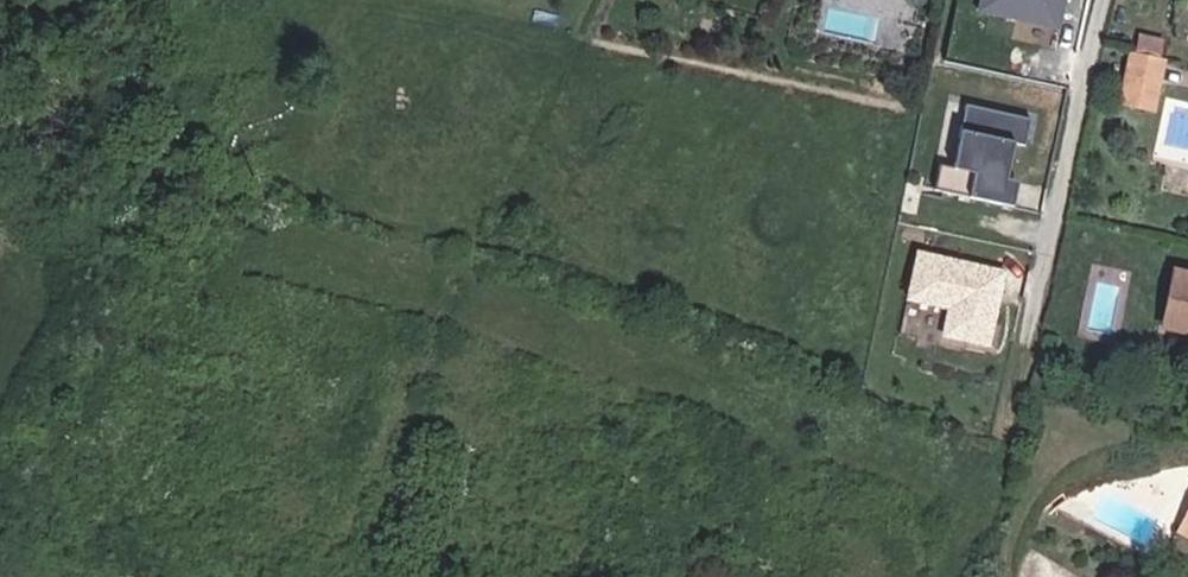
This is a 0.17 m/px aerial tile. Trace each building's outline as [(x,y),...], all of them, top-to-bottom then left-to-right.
[(980,16),(1063,31),(1068,0),(983,0),(980,16)] [(1164,35),(1138,29),(1134,48),(1148,51),(1160,54),(1164,35)] [(1120,101),(1152,107),(1163,54),(1160,54),(1148,51),(1134,48),(1131,47),(1120,101)] [(1015,207),(1021,182),(1044,187),(1056,131),(1036,127),(1037,120),(967,105),(954,171),(981,176),(977,199),(1015,207)] [(1008,273),(916,254),(906,303),(947,312),(942,338),(992,349),(1008,273)] [(1160,325),(1187,331),(1187,275),(1173,272),(1160,325)]
